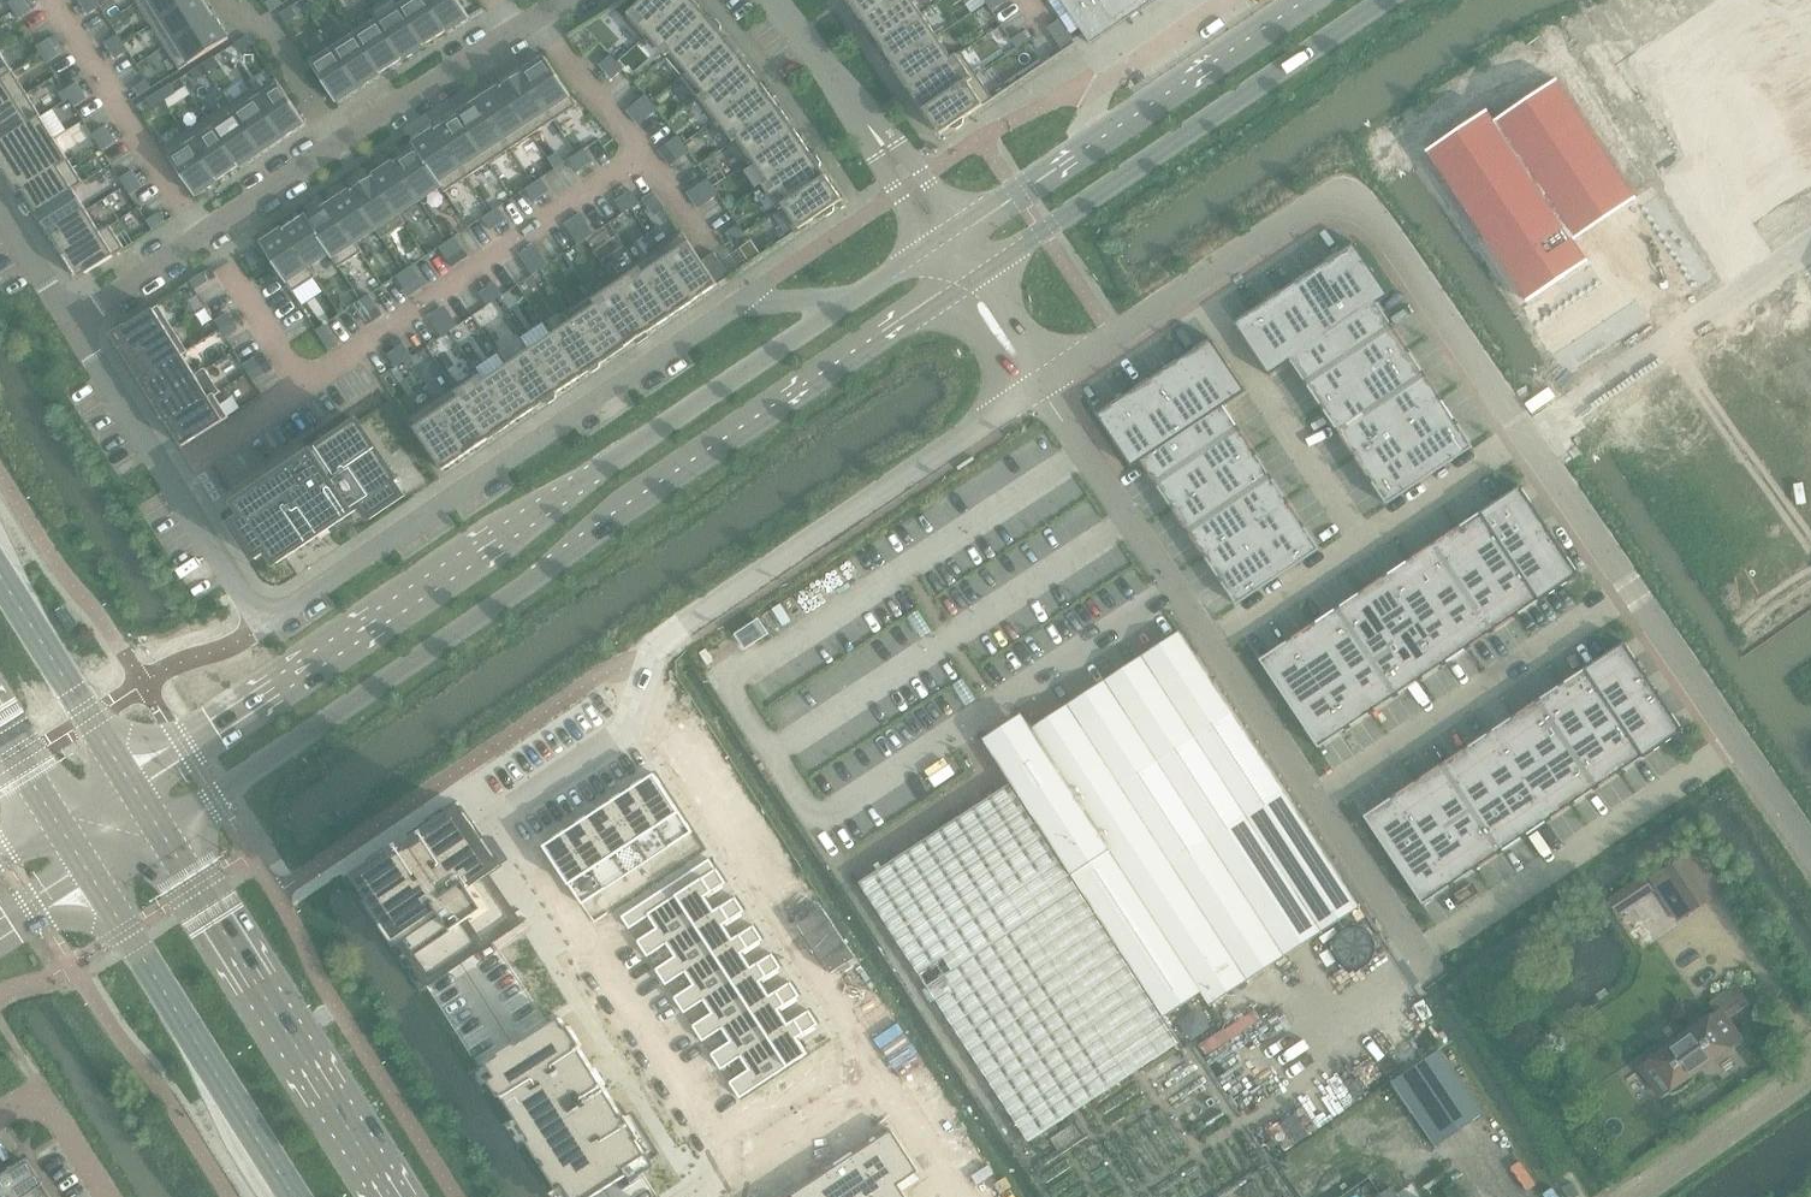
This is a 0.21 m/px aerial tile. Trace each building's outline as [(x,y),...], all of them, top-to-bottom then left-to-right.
[(9,2),(14,11),(27,3),(25,0),(13,0),(9,2)] [(96,0),(94,0),(83,7),(88,15),(101,7),(96,0)] [(191,0),(143,0),(138,3),(152,25),(191,0)] [(214,16),(204,0),(191,0),(152,25),(165,47),(214,16)] [(283,4),(280,0),(272,0),(266,4),(271,12),(283,4)] [(395,0),(389,0),(372,11),(402,60),(424,46),(395,0)] [(426,0),(400,0),(398,1),(397,0),(395,0),(424,46),(446,32),(426,0)] [(458,0),(426,0),(446,32),(469,17),(458,0)] [(687,0),(643,0),(624,18),(643,39),(687,0)] [(709,18),(693,0),(687,0),(643,39),(644,40),(648,36),(665,56),(709,18)] [(852,5),(863,20),(891,0),(849,0),(852,5)] [(922,14),(913,0),(891,0),(863,20),(868,27),(879,43),(922,14)] [(987,3),(992,11),(1004,3),(1003,0),(991,0),(987,3)] [(1083,33),(1091,44),(1128,19),(1130,18),(1139,12),(1141,11),(1156,0),(1061,0),(1083,33)] [(1774,9),(1787,0),(1768,0),(1774,9)] [(1810,19),(1810,0),(1799,0),(1810,19)] [(32,11),(27,3),(15,11),(20,19),(32,11)] [(280,15),(285,23),(297,15),(292,7),(280,15)] [(1639,54),(1751,223),(1810,183),(1810,166),(1706,9),(1639,54)] [(402,60),(372,11),(370,12),(373,17),(367,21),(353,30),(380,74),(402,60)] [(894,65),(937,36),(922,14),(879,43),(885,52),(881,54),(889,66),(893,64),(894,65)] [(180,70),(229,39),(214,16),(165,47),(180,70)] [(679,80),(728,40),(721,32),(722,26),(716,19),(709,18),(665,56),(666,57),(682,75),(678,79),(679,80)] [(1076,44),(1060,20),(1048,28),(1064,52),(1076,44)] [(380,74),(353,30),(331,44),(359,88),(380,74)] [(1024,32),(1012,40),(1018,48),(1030,40),(1024,32)] [(123,43),(118,35),(106,43),(111,51),(123,43)] [(248,36),(235,44),(240,52),(253,44),(248,36)] [(909,88),(962,53),(961,51),(952,58),(937,36),(894,65),(899,73),(907,85),(909,88)] [(49,39),(37,46),(42,55),(55,47),(49,39)] [(695,100),(746,62),(730,43),(728,40),(679,80),(695,100)] [(111,51),(116,59),(128,51),(123,43),(111,51)] [(359,88),(331,44),(308,58),(308,59),(311,63),(313,66),(336,102),(359,88)] [(60,55),(55,47),(42,55),(48,63),(60,55)] [(13,73),(0,52),(0,81),(13,73)] [(962,53),(910,88),(925,111),(977,75),(962,53)] [(611,55),(600,65),(606,72),(617,63),(611,55)] [(215,57),(203,65),(208,73),(220,65),(215,57)] [(577,105),(545,57),(525,71),(523,72),(537,94),(554,120),(577,105)] [(712,123),(763,85),(758,77),(746,62),(695,100),(712,123)] [(617,63),(606,72),(612,79),(623,70),(617,63)] [(190,72),(196,80),(208,73),(203,65),(190,72)] [(554,120),(537,94),(523,72),(501,86),(515,108),(533,135),(554,120)] [(13,73),(0,81),(0,112),(27,95),(13,73)] [(977,75),(925,111),(941,135),(950,128),(957,130),(964,125),(965,118),(993,99),(977,75)] [(300,115),(280,85),(276,79),(255,94),(251,89),(250,90),(282,138),(305,122),(300,115)] [(1428,150),(1426,151),(1527,303),(1530,301),(1529,300),(1586,262),(1587,263),(1589,261),(1575,241),(1577,239),(1576,238),(1635,199),(1635,200),(1637,199),(1557,79),(1555,81),(1555,82),(1497,121),(1497,120),(1495,121),(1487,110),(1485,112),(1486,113),(1429,151),(1428,150)] [(134,88),(140,96),(152,88),(147,80),(134,88)] [(282,138),(250,90),(243,80),(223,93),(230,103),(229,104),(261,152),(282,138)] [(82,91),(77,83),(65,90),(61,93),(66,101),(70,99),(82,91)] [(734,143),(780,108),(773,98),(777,96),(768,84),(765,87),(763,85),(712,123),(713,124),(718,120),(734,143)] [(159,92),(164,101),(176,93),(171,85),(159,92)] [(533,135),(515,108),(501,86),(479,101),(487,113),(511,149),(533,135)] [(87,99),(82,91),(70,99),(75,107),(75,106),(87,99)] [(159,92),(146,100),(152,108),(164,101),(159,92)] [(0,112),(0,143),(41,117),(27,95),(0,112)] [(646,95),(635,104),(641,112),(652,102),(646,95)] [(511,149),(487,113),(479,101),(458,115),(465,127),(466,127),(489,163),(511,149)] [(652,102),(641,112),(647,119),(658,110),(652,102)] [(261,152),(229,104),(207,119),(239,166),(261,152)] [(749,164),(796,131),(791,124),(780,108),(734,143),(749,164)] [(489,163),(466,127),(465,127),(458,115),(442,125),(436,129),(450,151),(467,177),(489,163)] [(55,139),(41,117),(0,143),(0,164),(4,171),(55,139)] [(239,166),(207,119),(185,133),(218,181),(239,166)] [(110,135),(105,127),(93,134),(98,142),(110,135)] [(467,177),(450,151),(436,129),(414,144),(428,165),(446,192),(467,177)] [(764,186),(812,154),(807,147),(796,131),(749,164),(749,165),(754,161),(768,182),(763,185),(764,186)] [(218,181),(185,133),(163,148),(195,196),(218,181)] [(110,135),(98,142),(103,151),(115,143),(110,135)] [(678,136),(667,144),(672,152),(684,144),(678,136)] [(18,193),(69,161),(58,143),(55,139),(4,171),(18,193)] [(446,192),(428,165),(414,144),(413,144),(415,148),(395,162),(403,174),(420,200),(441,187),(445,192),(446,192)] [(684,144),(672,152),(678,160),(690,152),(684,144)] [(585,150),(577,155),(585,167),(593,162),(585,150)] [(780,210),(827,177),(821,168),(813,156),(812,154),(764,186),(780,210)] [(577,155),(569,160),(577,172),(585,167),(577,155)] [(69,161),(18,193),(23,191),(37,211),(83,183),(69,161)] [(420,200),(403,174),(395,162),(373,176),(387,198),(404,224),(406,223),(399,214),(420,200)] [(138,179),(133,171),(120,178),(125,186),(138,179)] [(387,198),(373,176),(351,190),(365,212),(366,212),(383,238),(391,233),(404,224),(387,198)] [(835,206),(843,201),(827,177),(780,210),(795,233),(821,216),(827,217),(834,212),(835,206)] [(125,186),(130,195),(143,187),(138,179),(125,186)] [(542,179),(534,184),(542,196),(550,191),(542,179)] [(708,179),(696,187),(702,195),(714,187),(708,179)] [(50,233),(87,211),(74,190),(84,184),(83,183),(37,211),(50,233)] [(534,184),(526,189),(534,201),(542,196),(534,184)] [(714,187),(702,195),(707,203),(719,195),(714,187)] [(383,238),(366,212),(365,212),(351,190),(330,204),(337,216),(338,217),(361,253),(362,252),(356,242),(376,229),(382,239),(383,238)] [(631,191),(623,196),(631,208),(640,203),(631,191)] [(623,196),(615,201),(624,213),(631,208),(623,196)] [(337,216),(330,204),(309,218),(306,214),(305,215),(340,267),(340,266),(361,253),(338,217),(337,216)] [(499,208),(491,213),(499,225),(507,220),(499,208)] [(64,255),(111,227),(110,226),(100,232),(87,211),(50,233),(64,255)] [(491,213),(483,219),(491,231),(499,225),(491,213)] [(159,214),(147,221),(152,229),(164,222),(159,214)] [(340,267),(305,215),(283,229),(298,251),(315,277),(316,276),(310,267),(330,254),(338,268),(340,267)] [(586,221),(578,227),(586,239),(594,233),(586,221)] [(738,225),(727,233),(732,241),(744,233),(738,225)] [(79,279),(125,250),(111,227),(64,255),(79,279)] [(578,227),(570,232),(578,244),(586,239),(578,227)] [(298,251),(283,229),(261,244),(275,266),(292,292),(315,277),(298,251)] [(718,285),(702,261),(683,232),(682,233),(658,249),(694,301),(718,285)] [(456,237),(448,242),(456,254),(464,249),(456,237)] [(448,242),(440,248),(448,260),(456,254),(448,242)] [(1324,263),(1358,315),(1377,302),(1378,303),(1390,296),(1354,243),(1324,263)] [(694,301),(658,249),(636,264),(671,316),(694,301)] [(541,252),(533,257),(541,269),(549,264),(541,252)] [(714,253),(702,261),(718,285),(730,277),(714,253)] [(533,257),(525,263),(533,275),(541,269),(533,257)] [(1324,263),(1294,283),(1328,334),(1358,315),(1324,263)] [(671,316),(636,264),(613,279),(649,332),(671,316)] [(413,266),(405,271),(413,283),(421,278),(413,266)] [(405,271),(397,277),(405,289),(413,283),(405,271)] [(190,281),(195,289),(207,281),(202,273),(190,281)] [(649,332),(613,279),(590,294),(626,347),(635,341),(638,345),(650,336),(647,333),(649,332)] [(495,283),(487,288),(495,300),(503,295),(495,283)] [(1328,334),(1294,283),(1265,303),(1299,354),(1328,334)] [(487,288),(479,294),(488,306),(495,300),(487,288)] [(626,347),(590,294),(568,310),(603,362),(626,347)] [(369,295),(361,300),(370,312),(378,307),(369,295)] [(361,300),(353,306),(362,318),(370,312),(361,300)] [(1328,334),(1344,358),(1393,326),(1378,303),(1377,302),(1358,315),(1328,334)] [(1265,303),(1234,323),(1269,376),(1291,361),(1290,360),(1299,354),(1265,303)] [(127,357),(174,328),(159,306),(113,334),(127,357)] [(603,362),(568,310),(567,310),(573,320),(552,335),(581,378),(589,372),(602,363),(603,362)] [(228,314),(216,321),(221,329),(232,322),(228,314)] [(450,314),(442,319),(449,331),(458,325),(450,314)] [(442,319),(434,324),(442,336),(449,331),(442,319)] [(232,322),(221,329),(226,337),(237,330),(232,322)] [(324,326),(316,331),(324,343),(332,338),(324,326)] [(1344,358),(1360,382),(1409,350),(1393,326),(1344,358)] [(141,379),(188,350),(174,328),(127,357),(141,379)] [(1661,403),(1712,476),(1713,475),(1727,495),(1726,496),(1728,500),(1729,499),(1781,464),(1810,443),(1810,393),(1768,330),(1767,330),(1769,335),(1748,349),(1739,355),(1719,369),(1715,366),(1714,367),(1715,372),(1695,386),(1686,392),(1666,406),(1662,403),(1661,403)] [(1299,354),(1290,360),(1291,361),(1306,384),(1344,358),(1328,334),(1299,354)] [(581,378),(552,335),(529,350),(558,393),(581,378)] [(1211,338),(1180,359),(1215,410),(1223,405),(1224,406),(1246,391),(1211,338)] [(404,344),(396,350),(404,362),(412,356),(404,344)] [(155,401),(206,369),(196,375),(183,355),(189,352),(188,350),(141,379),(155,401)] [(396,350),(388,355),(396,367),(404,362),(396,350)] [(558,393),(529,350),(506,365),(535,408),(543,403),(549,404),(557,400),(558,393)] [(1360,382),(1376,406),(1425,374),(1409,350),(1360,382)] [(256,358),(244,366),(249,373),(260,366),(256,358)] [(1344,358),(1306,384),(1322,408),(1360,382),(1344,358)] [(1151,378),(1185,430),(1215,410),(1180,359),(1151,378)] [(535,408),(506,365),(484,380),(478,370),(477,371),(512,424),(535,408)] [(260,366),(249,373),(253,381),(265,373),(260,366)] [(169,423),(220,391),(206,369),(155,401),(162,413),(168,422),(169,423)] [(512,424),(477,371),(453,387),(490,439),(512,424)] [(1376,406),(1393,430),(1441,398),(1425,374),(1376,406)] [(1151,378),(1121,398),(1156,450),(1185,430),(1151,378)] [(1360,382),(1322,408),(1338,432),(1376,406),(1360,382)] [(490,439),(453,387),(431,402),(467,454),(490,439)] [(220,391),(169,423),(183,446),(229,418),(215,396),(220,392),(220,391)] [(1156,450),(1121,398),(1097,414),(1097,415),(1131,468),(1132,468),(1141,462),(1140,460),(1156,450)] [(1393,430),(1409,454),(1457,422),(1441,398),(1393,430)] [(467,454),(431,402),(408,418),(443,470),(467,454)] [(1215,410),(1185,430),(1201,454),(1239,429),(1224,406),(1223,405),(1215,410)] [(1376,406),(1338,432),(1355,456),(1393,430),(1376,406)] [(244,514),(229,524),(255,563),(271,553),(278,564),(286,558),(287,557),(293,553),(298,550),(319,536),(330,528),(360,508),(370,523),(409,497),(399,482),(399,481),(359,421),(312,453),(237,503),(237,504),(244,514)] [(1409,454),(1425,479),(1474,447),(1457,422),(1409,454)] [(1239,429),(1201,454),(1217,478),(1255,453),(1239,429)] [(1140,460),(1141,461),(1156,484),(1201,454),(1185,430),(1156,450),(1140,460)] [(1393,430),(1355,456),(1371,480),(1409,454),(1393,430)] [(1781,464),(1797,487),(1810,478),(1810,443),(1781,464)] [(1255,453),(1217,478),(1233,502),(1271,477),(1255,453)] [(1201,454),(1156,484),(1172,508),(1217,478),(1201,454)] [(1409,454),(1371,480),(1388,504),(1425,479),(1409,454)] [(1271,477),(1233,502),(1249,526),(1287,501),(1271,477)] [(1217,478),(1172,508),(1188,532),(1233,502),(1217,478)] [(1797,487),(1810,507),(1810,478),(1797,487)] [(1510,554),(1549,528),(1544,521),(1531,501),(1522,488),(1520,485),(1504,496),(1481,511),(1510,554)] [(1746,523),(1762,547),(1810,513),(1810,507),(1797,487),(1746,523)] [(1287,501),(1249,526),(1265,550),(1303,525),(1287,501)] [(1233,502),(1188,532),(1204,556),(1249,526),(1233,502)] [(1510,554),(1481,511),(1457,527),(1490,576),(1514,560),(1510,554)] [(1303,525),(1265,550),(1282,575),(1320,550),(1303,525)] [(1249,526),(1204,556),(1220,580),(1265,550),(1249,526)] [(1490,576),(1457,527),(1433,543),(1466,592),(1490,576)] [(1578,573),(1569,559),(1556,539),(1549,528),(1510,554),(1514,560),(1541,600),(1564,585),(1580,575),(1578,573)] [(1466,592),(1433,543),(1409,559),(1442,608),(1466,592)] [(1265,550),(1220,580),(1237,605),(1282,575),(1265,550)] [(1442,608),(1409,559),(1385,575),(1418,624),(1442,608)] [(1541,600),(1514,560),(1490,576),(1517,616),(1541,600)] [(1418,624),(1385,575),(1361,591),(1394,640),(1418,624)] [(1517,616),(1490,576),(1466,592),(1493,632),(1517,616)] [(1394,640),(1361,591),(1337,608),(1370,656),(1394,640)] [(1493,632),(1466,592),(1442,608),(1469,648),(1493,632)] [(1370,656),(1337,608),(1313,624),(1346,672),(1370,656)] [(1469,648),(1442,608),(1418,624),(1445,664),(1469,648)] [(747,626),(735,634),(740,642),(745,650),(757,642),(769,634),(764,626),(759,618),(747,626)] [(1346,672),(1313,624),(1290,640),(1322,688),(1346,672)] [(1445,664),(1418,624),(1394,640),(1421,680),(1445,664)] [(989,797),(859,882),(861,885),(1029,1142),(1178,1044),(1162,1018),(1182,1005),(1201,993),(1210,1005),(1360,907),(1345,884),(1183,635),(1180,637),(1051,721),(1034,732),(1025,738),(1024,737),(1023,736),(1022,735),(1021,735),(1021,734),(1020,734),(1019,734),(1019,733),(1018,733),(1017,733),(1016,733),(1015,733),(1014,733),(1013,733),(1012,733),(1011,733),(1010,733),(1010,734),(1009,734),(1008,734),(1008,735),(1007,735),(1007,736),(1006,736),(1006,737),(1005,737),(1005,738),(1004,738),(1004,739),(1004,740),(1003,740),(1003,741),(1003,742),(1003,743),(1003,744),(1003,745),(1003,746),(1003,747),(1003,748),(1003,749),(1004,749),(1004,750),(1004,751),(1005,751),(995,757),(1011,783),(989,797)] [(1322,688),(1290,640),(1260,659),(1292,708),(1322,688)] [(1421,680),(1394,640),(1370,656),(1397,696),(1421,680)] [(1653,684),(1648,678),(1635,658),(1626,644),(1624,642),(1608,653),(1586,668),(1614,710),(1653,684)] [(1397,696),(1370,656),(1346,672),(1373,712),(1397,696)] [(1614,710),(1586,668),(1562,684),(1594,732),(1618,716),(1614,710)] [(1373,712),(1346,672),(1322,688),(1349,728),(1373,712)] [(1594,732),(1562,684),(1538,700),(1570,748),(1594,732)] [(1682,728),(1673,715),(1660,695),(1653,684),(1614,710),(1618,716),(1645,757),(1668,742),(1684,731),(1682,728)] [(1349,728),(1322,688),(1292,708),(1319,748),(1349,728)] [(1570,748),(1538,700),(1514,716),(1546,764),(1570,748)] [(1546,764),(1514,716),(1490,732),(1522,781),(1546,764)] [(1645,757),(1618,716),(1594,732),(1621,773),(1645,757)] [(1522,781),(1490,732),(1466,748),(1498,796),(1522,781)] [(1621,773),(1594,732),(1570,748),(1597,789),(1621,773)] [(1498,796),(1466,748),(1442,764),(1474,813),(1498,796)] [(1597,789),(1570,748),(1546,764),(1573,805),(1597,789)] [(1474,813),(1442,764),(1418,780),(1450,829),(1474,813)] [(1573,805),(1546,764),(1522,781),(1549,821),(1573,805)] [(655,774),(632,789),(670,847),(693,832),(655,774)] [(1450,829),(1418,780),(1394,796),(1426,845),(1450,829)] [(1549,821),(1522,781),(1498,796),(1525,837),(1549,821)] [(632,789),(610,803),(649,862),(670,847),(632,789)] [(1426,845),(1394,796),(1364,816),(1397,864),(1426,845)] [(1525,837),(1498,796),(1474,813),(1501,853),(1525,837)] [(610,803),(589,817),(627,876),(649,862),(610,803)] [(379,864),(355,880),(370,903),(382,920),(394,937),(415,968),(426,983),(427,986),(428,986),(429,985),(443,976),(461,963),(473,955),(487,946),(487,945),(482,937),(509,918),(509,917),(507,914),(508,913),(507,912),(506,913),(495,897),(496,896),(495,895),(494,895),(483,879),(490,874),(502,866),(501,865),(510,859),(495,836),(486,842),(485,842),(476,828),(470,819),(462,807),(461,807),(459,808),(455,812),(438,823),(436,824),(390,856),(380,863),(379,864)] [(1501,853),(1474,813),(1450,829),(1477,869),(1501,853)] [(589,817),(567,831),(605,890),(627,876),(589,817)] [(1477,869),(1450,829),(1426,845),(1453,885),(1477,869)] [(567,831),(544,846),(582,905),(605,890),(567,831)] [(1453,885),(1426,845),(1397,864),(1424,904),(1453,885)] [(1678,920),(1719,893),(1723,890),(1696,850),(1651,880),(1678,920)] [(710,859),(700,865),(707,876),(716,869),(710,859)] [(700,865),(691,871),(698,882),(707,876),(700,865)] [(656,928),(637,941),(648,957),(667,944),(666,943),(715,911),(714,910),(705,897),(726,883),(717,868),(716,869),(707,876),(698,882),(689,887),(680,893),(670,899),(661,905),(652,911),(648,914),(649,916),(656,928)] [(691,871),(682,877),(689,887),(698,882),(691,871)] [(682,877),(673,883),(680,893),(689,887),(682,877)] [(673,883),(664,889),(670,899),(680,893),(673,883)] [(664,889),(655,895),(661,905),(670,899),(664,889)] [(655,895),(645,901),(652,911),(661,905),(655,895)] [(675,956),(656,969),(666,985),(686,973),(685,971),(734,940),(733,938),(724,925),(745,911),(735,897),(714,910),(715,911),(666,943),(667,944),(675,956)] [(645,901),(637,907),(645,919),(649,916),(648,914),(652,911),(645,901)] [(637,907),(629,912),(637,923),(645,919),(637,907)] [(629,912),(621,917),(629,929),(637,923),(629,912)] [(693,985),(674,997),(685,1013),(704,1001),(703,1000),(752,968),(751,967),(742,953),(763,939),(754,925),(733,938),(734,940),(685,971),(686,973),(693,985)] [(712,1013),(692,1025),(703,1042),(722,1029),(722,1028),(770,996),(770,995),(761,981),(782,968),(772,953),(751,967),(752,968),(703,1000),(704,1001),(712,1013)] [(730,1041),(711,1054),(722,1070),(741,1057),(740,1056),(789,1024),(788,1023),(779,1010),(800,996),(791,981),(770,995),(770,996),(722,1028),(722,1029),(730,1041)] [(1718,1011),(1641,1065),(1663,1095),(1671,1090),(1674,1093),(1678,1092),(1681,1090),(1683,1089),(1686,1087),(1688,1085),(1690,1083),(1691,1081),(1693,1079),(1692,1075),(1740,1041),(1726,1022),(1752,1003),(1737,983),(1711,1002),(1718,1011)] [(749,1069),(729,1082),(740,1098),(759,1086),(808,1054),(798,1038),(818,1024),(809,1010),(788,1023),(789,1024),(740,1056),(741,1057),(749,1069)] [(548,1164),(545,1166),(559,1188),(560,1190),(566,1186),(573,1196),(589,1196),(591,1196),(593,1196),(605,1190),(631,1173),(628,1168),(632,1165),(648,1155),(639,1140),(642,1139),(627,1115),(624,1117),(604,1085),(605,1084),(604,1083),(603,1083),(595,1071),(596,1071),(595,1069),(594,1070),(580,1047),(583,1046),(571,1026),(568,1028),(562,1018),(527,1040),(520,1044),(518,1041),(513,1044),(499,1053),(501,1056),(483,1068),(485,1071),(491,1067),(497,1077),(491,1081),(496,1088),(502,1097),(504,1095),(518,1117),(532,1140),(529,1141),(531,1144),(544,1164),(546,1162),(548,1164)] [(1393,1081),(1433,1140),(1436,1145),(1484,1113),(1440,1049),(1393,1081)] [(1051,1139),(1058,1150),(1080,1136),(1073,1124),(1051,1139)] [(788,1196),(907,1196),(899,1185),(920,1171),(892,1129),(788,1196)] [(0,1172),(0,1196),(18,1196),(38,1184),(22,1159),(0,1172)] [(1563,1188),(1568,1196),(1575,1196),(1579,1195),(1572,1182),(1563,1188)] [(18,1196),(46,1196),(38,1184),(18,1196)] [(1383,1196),(1398,1196),(1391,1188),(1382,1195),(1383,1196)]
